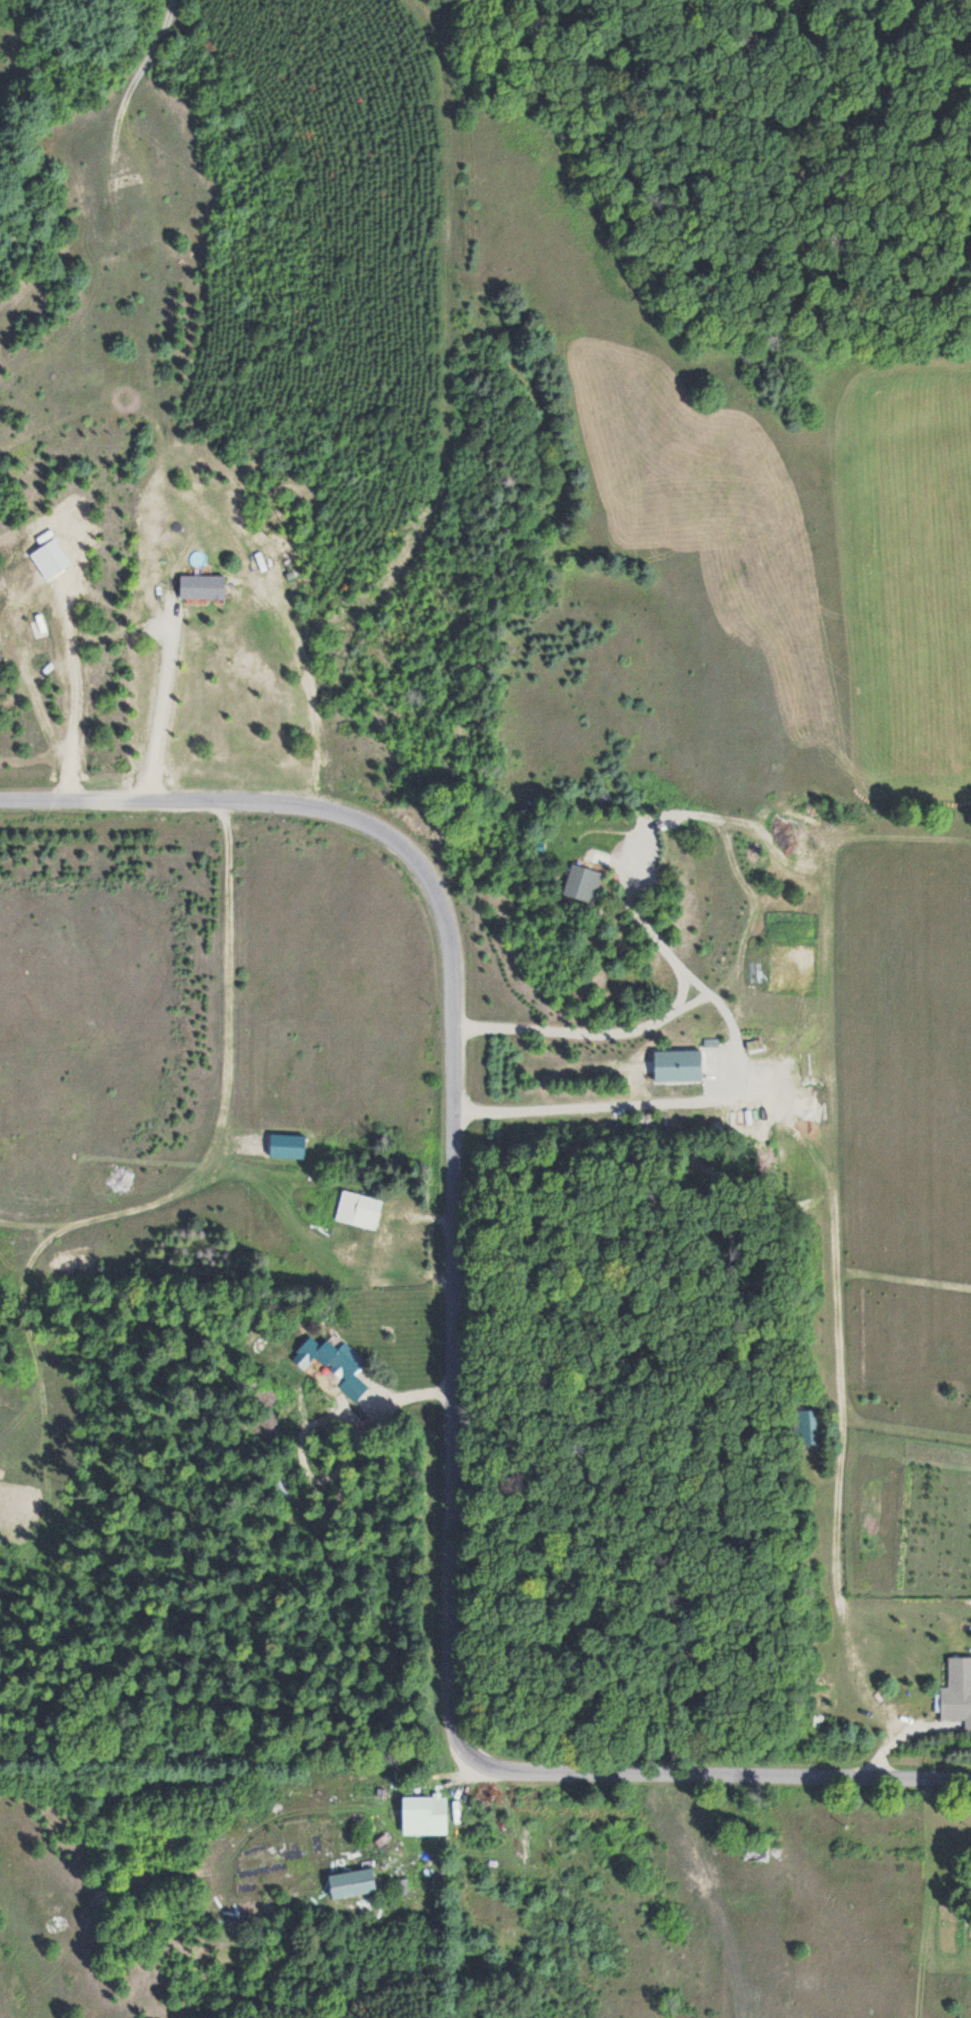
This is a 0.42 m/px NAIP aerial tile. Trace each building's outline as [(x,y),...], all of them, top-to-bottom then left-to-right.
[(224,575),(179,575),(179,598),(224,598),(224,575)] [(305,1136),(268,1134),(267,1158),(304,1159),(305,1136)] [(375,1230),(381,1200),(341,1191),(334,1221),(375,1230)] [(315,1356),(342,1381),(337,1388),(354,1403),(368,1387),(355,1375),(366,1363),(343,1342),(336,1349),(326,1340),(320,1346),(310,1337),(290,1359),(302,1370),(315,1356)] [(818,1410),(795,1411),(796,1445),(820,1444),(818,1410)] [(269,1486),(279,1503),(295,1494),(285,1477),(269,1486)] [(939,1688),(939,1721),(970,1721),(970,1688),(939,1688)] [(428,1821),(428,1834),(446,1834),(446,1796),(401,1796),(401,1821),(428,1821)] [(375,1895),(372,1870),(327,1876),(330,1900),(375,1895)]
